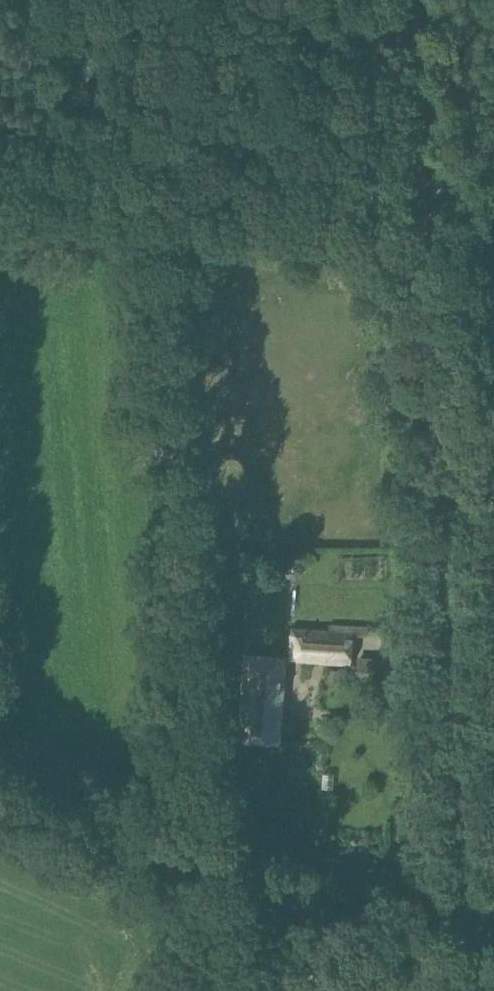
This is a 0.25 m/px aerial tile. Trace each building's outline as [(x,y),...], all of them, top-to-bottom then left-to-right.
[(353,662),(355,633),(294,629),(292,659),(353,662)] [(279,741),(285,656),(245,654),(239,738),(279,741)] [(395,687),(397,659),(361,657),(359,684),(395,687)] [(332,666),(332,678),(339,678),(340,666),(332,666)]
